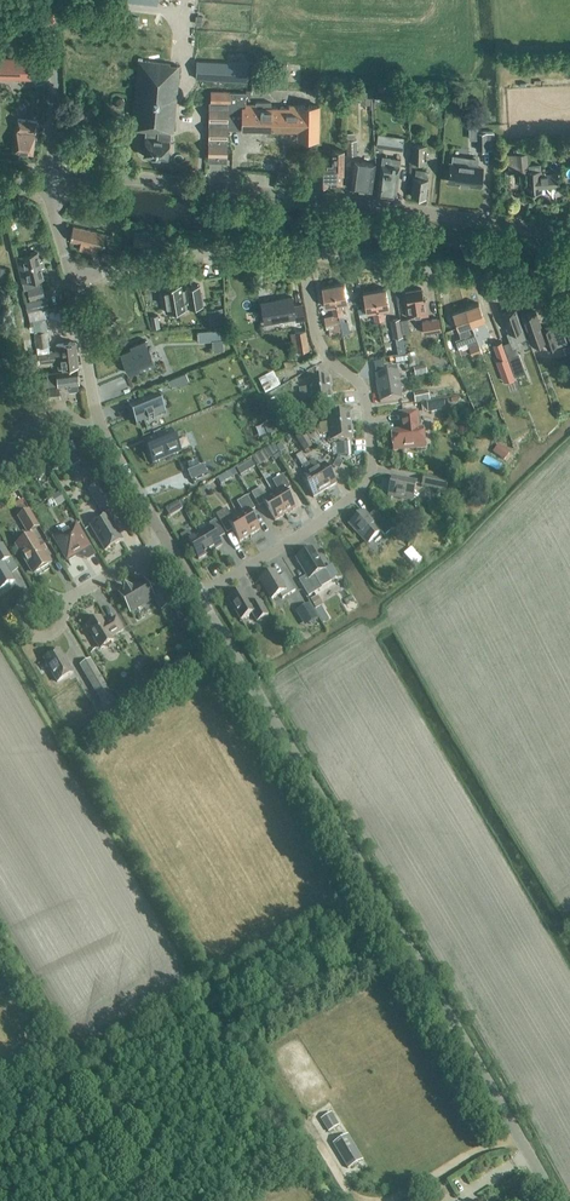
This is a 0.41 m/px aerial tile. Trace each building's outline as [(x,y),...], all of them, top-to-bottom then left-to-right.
[(175,132),(181,65),(171,65),(171,63),(143,60),(143,58),(140,57),(133,128),(148,129),(145,155),(168,157),(171,131),(175,132)] [(31,59),(25,59),(0,58),(0,77),(31,78),(31,59)] [(248,65),(198,62),(197,78),(247,81),(248,65)] [(325,87),(325,90),(325,98),(337,97),(336,87),(325,87)] [(375,100),(374,87),(367,87),(367,100),(375,100)] [(209,102),(208,162),(227,162),(227,129),(228,113),(228,92),(211,92),(211,102),(209,102)] [(228,92),(228,113),(243,113),(243,129),(298,130),(298,138),(318,139),(319,106),(289,105),(289,108),(271,108),(271,103),(256,102),(256,105),(246,105),(246,93),(230,93),(230,92),(228,92)] [(115,101),(115,104),(117,106),(119,107),(124,103),(124,101),(122,98),(120,98),(115,101)] [(33,153),(37,121),(19,118),(14,150),(33,153)] [(352,125),(353,134),(361,133),(360,124),(352,125)] [(477,151),(487,151),(487,133),(477,133),(477,151)] [(391,136),(378,134),(376,147),(390,148),(391,136)] [(347,155),(357,154),(356,140),(346,140),(347,155)] [(412,144),(411,162),(426,163),(427,145),(412,144)] [(318,163),(318,184),(329,184),(329,183),(342,183),(342,174),(343,174),(343,163),(343,150),(333,150),(333,163),(318,163)] [(541,188),(559,187),(558,173),(541,175),(540,165),(528,166),(527,154),(515,155),(516,172),(525,171),(527,193),(542,192),(541,188)] [(396,194),(400,160),(390,158),(382,157),(378,192),(396,194)] [(451,164),(449,181),(479,185),(481,168),(475,167),(475,160),(467,159),(467,160),(452,158),(451,164)] [(143,161),(142,175),(162,176),(163,162),(143,161)] [(351,189),(372,191),(375,164),(354,161),(351,189)] [(426,198),(428,179),(426,179),(427,172),(417,170),(416,178),(414,177),(411,196),(426,198)] [(517,187),(526,186),(524,171),(515,172),(517,187)] [(102,248),(106,234),(73,227),(70,241),(74,242),(73,248),(96,254),(98,247),(102,248)] [(150,247),(151,233),(135,232),(134,246),(150,247)] [(30,299),(44,296),(42,285),(41,285),(39,278),(43,277),(37,252),(18,257),(26,290),(28,289),(30,299)] [(445,285),(454,284),(453,276),(444,278),(445,285)] [(161,286),(162,286),(166,311),(166,312),(204,305),(204,304),(203,304),(200,285),(200,284),(186,287),(187,287),(187,289),(182,290),(181,284),(182,284),(182,283),(174,284),(174,283),(161,285),(161,286)] [(333,285),(338,315),(343,314),(341,304),(348,303),(344,283),(333,285)] [(338,315),(333,285),(322,287),(325,307),(332,306),(333,315),(338,315)] [(425,300),(423,300),(421,288),(406,291),(408,303),(406,303),(408,317),(428,314),(425,300)] [(374,291),(380,320),(384,319),(383,309),(389,308),(386,289),(374,291)] [(380,320),(374,291),(363,293),(367,312),(373,311),(375,321),(380,320)] [(47,297),(25,301),(28,312),(49,308),(47,297)] [(296,321),(305,319),(302,304),(294,306),(292,297),(261,302),(265,323),(296,317),(296,321)] [(490,334),(485,320),(479,303),(465,308),(475,334),(478,342),(479,345),(482,344),(483,339),(482,337),(490,334)] [(207,310),(209,325),(225,322),(222,307),(207,310)] [(470,336),(475,334),(465,308),(452,313),(458,329),(468,326),(469,329),(468,329),(470,336)] [(526,337),(523,328),(516,309),(502,314),(509,332),(507,333),(512,348),(518,346),(516,341),(526,337)] [(359,327),(356,311),(349,312),(351,328),(359,327)] [(522,316),(529,336),(532,345),(545,340),(548,349),(556,346),(551,331),(543,334),(542,331),(543,331),(536,311),(522,316)] [(150,317),(153,328),(160,327),(158,315),(150,317)] [(338,315),(333,315),(324,317),(326,328),(328,328),(329,334),(335,333),(336,339),(342,338),(338,315)] [(46,318),(34,320),(37,347),(49,345),(46,318)] [(438,318),(422,321),(424,333),(440,330),(438,318)] [(391,320),(394,337),(402,336),(399,319),(391,320)] [(221,330),(198,332),(199,341),(222,339),(221,330)] [(294,352),(310,350),(306,330),(291,333),(294,352)] [(401,350),(402,363),(412,363),(410,330),(402,330),(403,350),(401,350)] [(372,351),(370,338),(363,339),(365,352),(372,351)] [(130,374),(155,363),(149,347),(148,348),(145,340),(130,346),(131,348),(121,352),(130,374)] [(57,356),(77,354),(76,342),(56,344),(57,351),(42,353),(42,352),(38,353),(39,358),(49,356),(49,358),(53,358),(53,354),(56,354),(57,356)] [(481,353),(479,345),(478,342),(469,346),(472,356),(481,353)] [(53,354),(53,358),(49,358),(49,356),(39,358),(40,363),(43,362),(58,360),(59,369),(78,366),(77,354),(57,356),(56,354),(53,354)] [(526,372),(520,354),(508,358),(515,376),(526,372)] [(514,377),(507,357),(497,361),(504,381),(514,377)] [(30,374),(38,373),(36,358),(29,358),(30,374)] [(11,363),(14,380),(24,378),(20,361),(11,363)] [(419,363),(420,370),(433,367),(432,361),(419,363)] [(78,383),(79,383),(78,369),(47,373),(47,377),(44,377),(45,386),(48,385),(48,386),(49,386),(50,398),(60,397),(59,385),(68,384),(68,389),(70,390),(77,390),(78,388),(78,383)] [(378,388),(407,383),(406,378),(399,379),(397,370),(375,374),(378,388)] [(490,400),(496,397),(487,371),(481,373),(490,400)] [(300,395),(330,392),(329,379),(307,381),(308,389),(300,390),(300,395)] [(307,381),(299,382),(300,390),(308,389),(307,381)] [(407,383),(378,388),(380,402),(402,398),(400,388),(407,387),(407,383)] [(330,392),(300,395),(301,400),(309,399),(310,407),(332,405),(330,392)] [(428,392),(413,394),(415,403),(429,401),(428,392)] [(158,395),(129,407),(136,425),(165,413),(158,395)] [(276,414),(292,412),(291,399),(275,401),(276,414)] [(428,413),(444,410),(443,400),(427,403),(428,413)] [(402,431),(391,432),(393,451),(425,448),(423,429),(419,429),(417,412),(400,414),(401,426),(402,431)] [(320,428),(351,426),(350,414),(328,416),(328,424),(320,425),(320,428)] [(268,423),(266,424),(270,436),(274,434),(278,432),(274,420),(268,423)] [(351,426),(320,428),(321,435),(329,434),(330,442),(352,440),(351,426)] [(153,464),(182,452),(177,440),(176,440),(172,430),(145,441),(149,451),(148,452),(153,464)] [(296,437),(304,451),(312,446),(304,432),(296,437)] [(77,435),(69,439),(74,450),(82,446),(77,435)] [(498,444),(493,452),(504,460),(509,452),(498,444)] [(302,467),(303,467),(307,474),(301,478),(313,498),(325,491),(308,464),(301,453),(296,456),(302,467)] [(78,481),(92,476),(89,467),(85,468),(80,455),(70,459),(78,481)] [(190,469),(199,465),(197,459),(187,463),(190,469)] [(313,461),(308,464),(325,491),(336,485),(324,464),(318,468),(313,461)] [(353,473),(358,465),(352,461),(347,469),(353,473)] [(272,494),(285,515),(296,509),(285,492),(290,488),(282,475),(272,482),(278,491),(272,494)] [(446,492),(448,482),(424,477),(422,487),(446,492)] [(392,478),(388,497),(412,501),(416,482),(392,478)] [(65,488),(55,492),(58,500),(68,496),(65,488)] [(285,515),(272,494),(267,498),(261,488),(251,494),(259,507),(264,504),(275,521),(285,515)] [(101,513),(111,508),(104,495),(94,501),(101,513)] [(237,516),(250,536),(260,530),(249,513),(255,509),(247,497),(237,503),(242,512),(237,516)] [(169,517),(184,508),(180,502),(165,511),(169,517)] [(227,534),(232,531),(239,543),(250,536),(237,516),(232,519),(226,509),(216,515),(227,534)] [(38,527),(28,511),(18,517),(27,533),(38,527)] [(368,518),(363,512),(350,524),(368,544),(381,532),(385,536),(392,529),(394,532),(394,531),(376,511),(368,518)] [(105,551),(122,541),(107,516),(90,526),(105,551)] [(330,520),(325,525),(331,531),(336,525),(330,520)] [(210,527),(198,534),(210,553),(222,546),(218,540),(224,536),(215,521),(209,525),(210,527)] [(82,551),(89,547),(76,525),(54,538),(68,562),(76,557),(80,558),(82,551)] [(198,534),(192,538),(188,532),(180,537),(184,543),(187,542),(198,560),(210,553),(198,534)] [(49,563),(32,537),(16,547),(32,573),(49,563)] [(417,564),(427,556),(414,541),(404,549),(417,564)] [(14,582),(3,563),(10,559),(2,545),(0,547),(0,590),(14,582)] [(325,570),(313,549),(296,559),(306,577),(299,581),(308,597),(322,589),(322,588),(331,582),(325,570)] [(274,572),(260,580),(271,599),(280,595),(282,599),(295,591),(285,574),(277,579),(274,572)] [(124,593),(120,595),(130,612),(153,599),(153,598),(154,598),(161,610),(171,605),(160,587),(150,593),(143,582),(130,589),(125,588),(124,593)] [(326,615),(334,610),(322,589),(313,594),(326,615)] [(256,622),(268,615),(260,602),(252,607),(242,591),(228,599),(240,620),(252,614),(256,622)] [(351,596),(344,600),(346,604),(354,600),(351,596)] [(318,619),(309,604),(296,612),(305,627),(318,619)] [(106,628),(100,619),(86,627),(100,650),(114,642),(112,638),(123,631),(116,619),(108,623),(109,626),(106,628)] [(57,683),(73,674),(60,652),(44,661),(57,683)] [(79,666),(88,681),(99,674),(90,659),(79,666)] [(99,700),(107,714),(119,707),(110,693),(99,700)] [(337,1126),(330,1114),(321,1119),(328,1131),(337,1126)] [(348,1169),(360,1161),(345,1136),(333,1144),(348,1169)] [(461,1174),(471,1184),(478,1177),(468,1167),(461,1174)]
